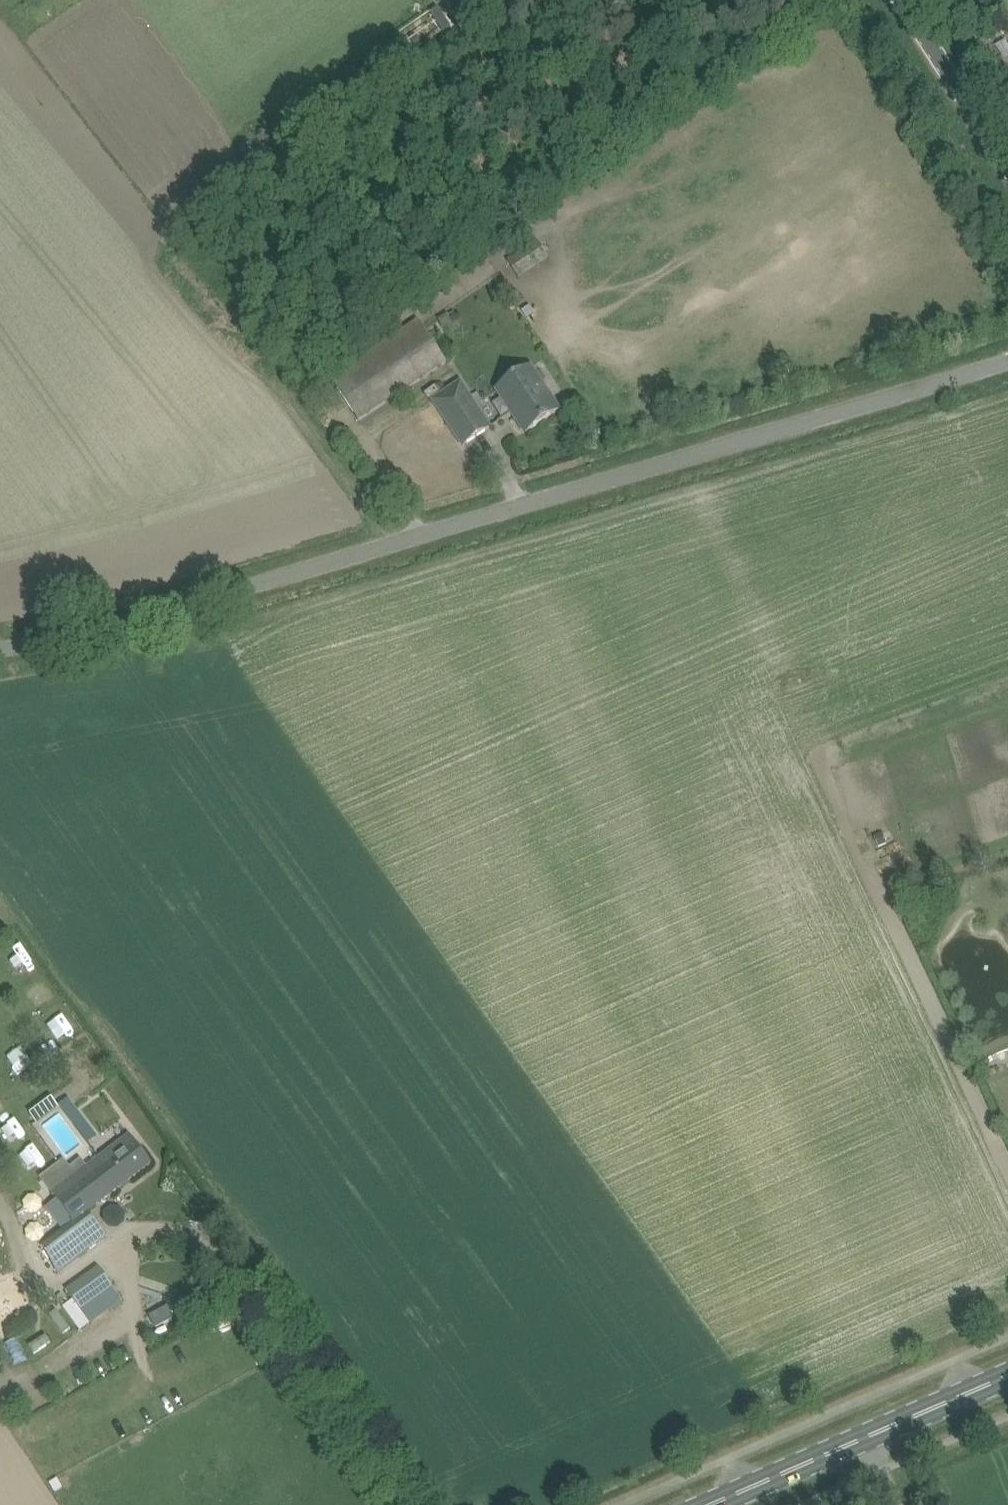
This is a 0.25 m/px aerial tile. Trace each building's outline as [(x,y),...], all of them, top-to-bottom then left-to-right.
[(476,11),(477,11),(489,1),(488,0),(468,0),(476,11)] [(999,23),(1007,35),(1007,17),(999,23)] [(331,379),(360,422),(448,363),(419,321),(416,323),(381,346),(331,379)] [(559,411),(530,368),(498,389),(527,433),(559,411)] [(432,401),(462,448),(492,429),(462,382),(432,401)] [(66,1016),(48,1028),(56,1038),(73,1026),(66,1016)] [(65,1103),(61,1106),(75,1124),(84,1118),(70,1099),(65,1103)] [(113,1149),(53,1193),(74,1222),(75,1222),(83,1216),(152,1164),(135,1142),(118,1155),(113,1149)] [(101,1241),(83,1216),(75,1222),(74,1222),(44,1244),(63,1269),(101,1241)] [(74,1300),(82,1311),(114,1288),(99,1267),(67,1291),(74,1300)] [(206,1287),(150,1317),(157,1329),(213,1299),(206,1287)]
